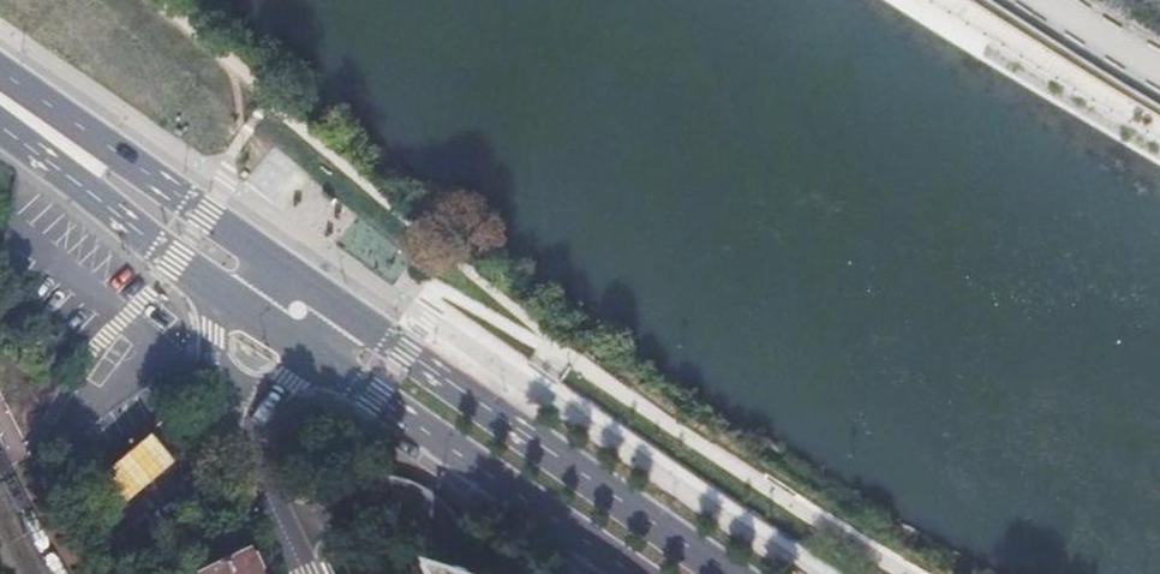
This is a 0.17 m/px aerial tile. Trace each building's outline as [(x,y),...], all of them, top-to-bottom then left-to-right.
[(71,447),(61,461),(80,496),(87,480),(71,447)] [(247,552),(201,573),(257,573),(247,552)] [(433,558),(439,573),(481,573),(480,573),(464,568),(433,558)]
